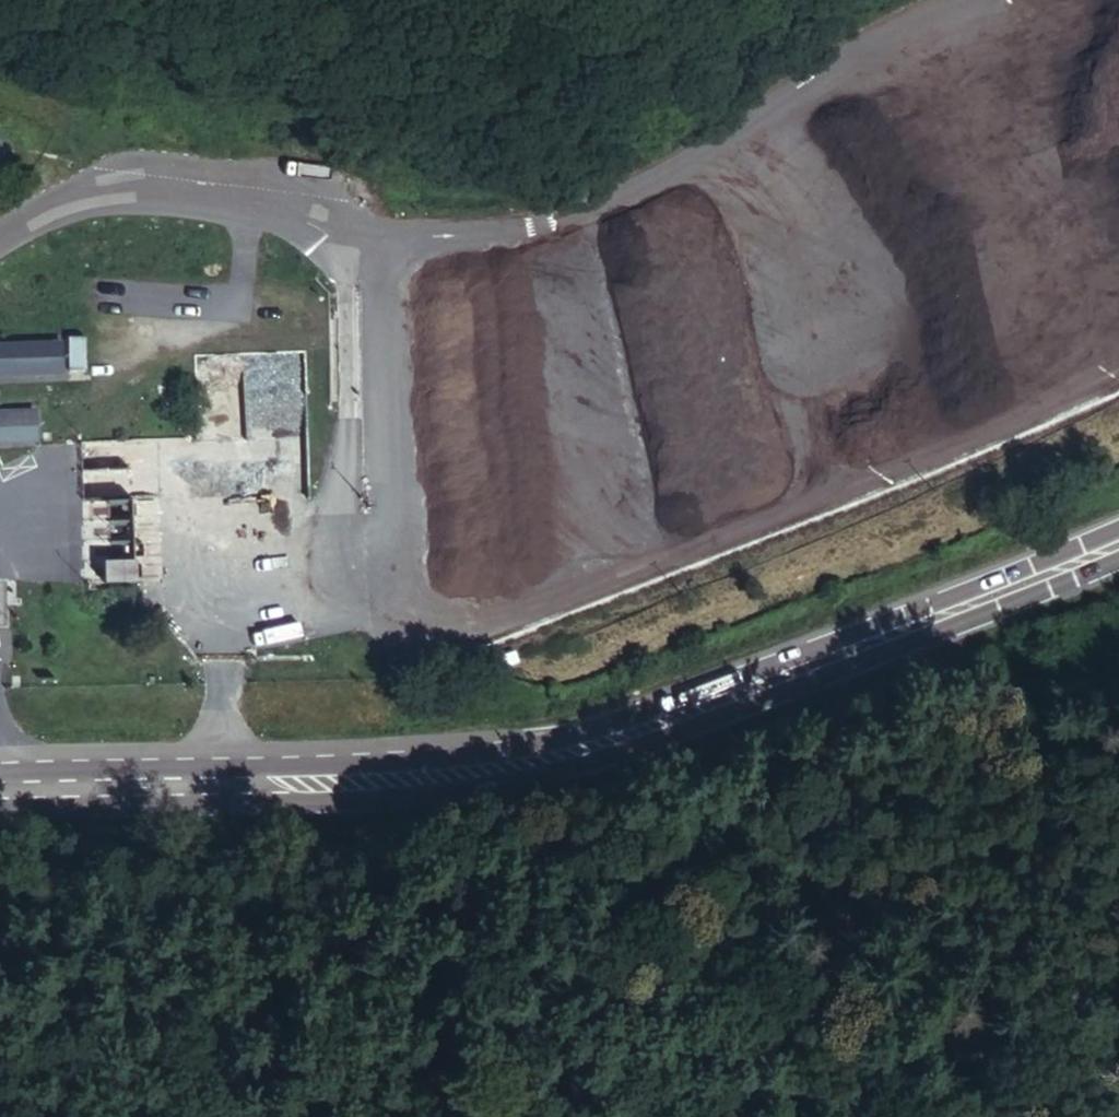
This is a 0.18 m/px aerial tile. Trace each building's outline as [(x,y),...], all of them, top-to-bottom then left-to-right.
[(61,342),(14,344),(15,374),(62,372),(61,342)] [(0,345),(0,375),(15,374),(14,344),(0,345)] [(0,413),(0,443),(35,441),(33,411),(0,413)] [(81,498),(84,585),(133,583),(130,497),(81,498)]
